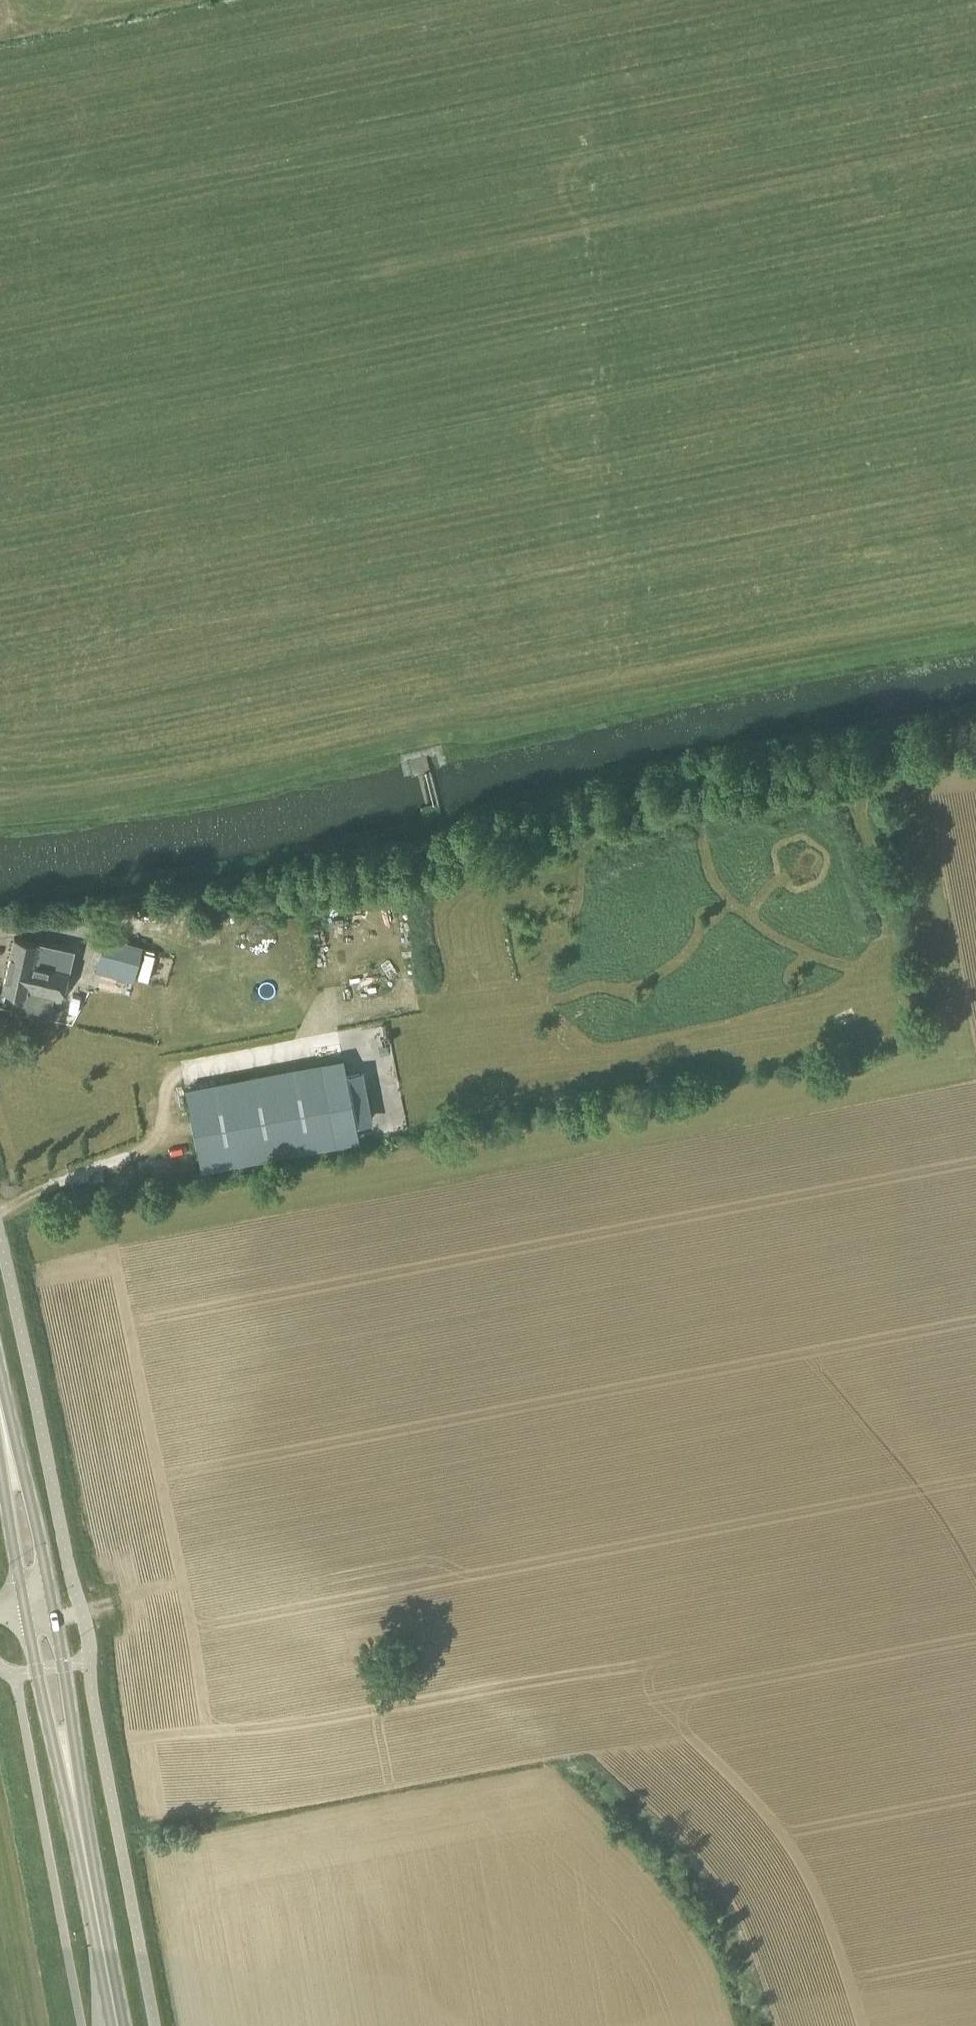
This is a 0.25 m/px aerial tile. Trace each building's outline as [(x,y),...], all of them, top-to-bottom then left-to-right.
[(61,1003),(70,961),(33,954),(35,943),(13,939),(2,990),(17,994),(61,1003)] [(133,979),(140,950),(103,940),(96,970),(133,979)] [(200,1169),(357,1139),(342,1060),(185,1090),(200,1169)]
